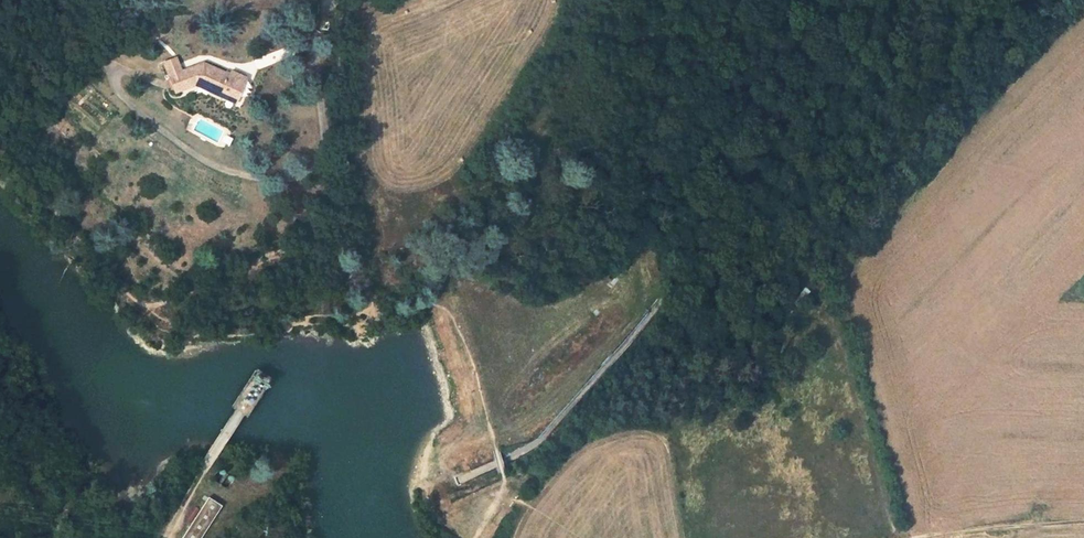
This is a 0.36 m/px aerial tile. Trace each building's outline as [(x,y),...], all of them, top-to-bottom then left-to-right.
[(203,82),(236,98),(245,78),(232,72),(230,75),(204,63),(181,72),(175,59),(164,63),(174,92),(195,84),(203,82)] [(195,84),(234,103),(236,98),(203,82),(195,84)] [(272,379),(256,369),(232,407),(256,403),(272,379)] [(222,506),(208,497),(182,537),(202,537),(222,506)]
